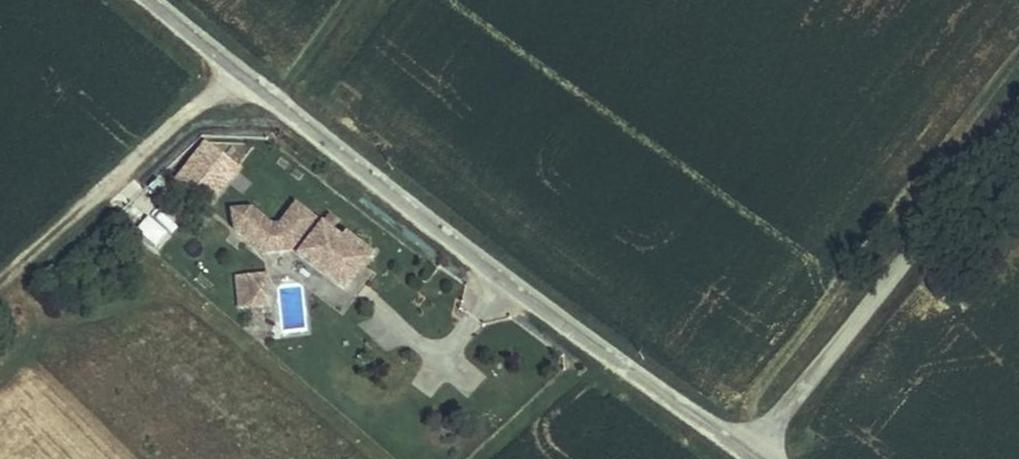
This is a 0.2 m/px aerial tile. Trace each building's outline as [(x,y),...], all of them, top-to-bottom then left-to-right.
[(215,146),(188,183),(208,197),(235,161),(215,146)] [(146,215),(135,231),(159,249),(170,233),(146,215)] [(320,224),(299,253),(343,286),(364,259),(320,224)] [(268,269),(231,273),(235,308),(272,305),(268,269)] [(281,330),(305,329),(303,286),(279,287),(281,330)]
